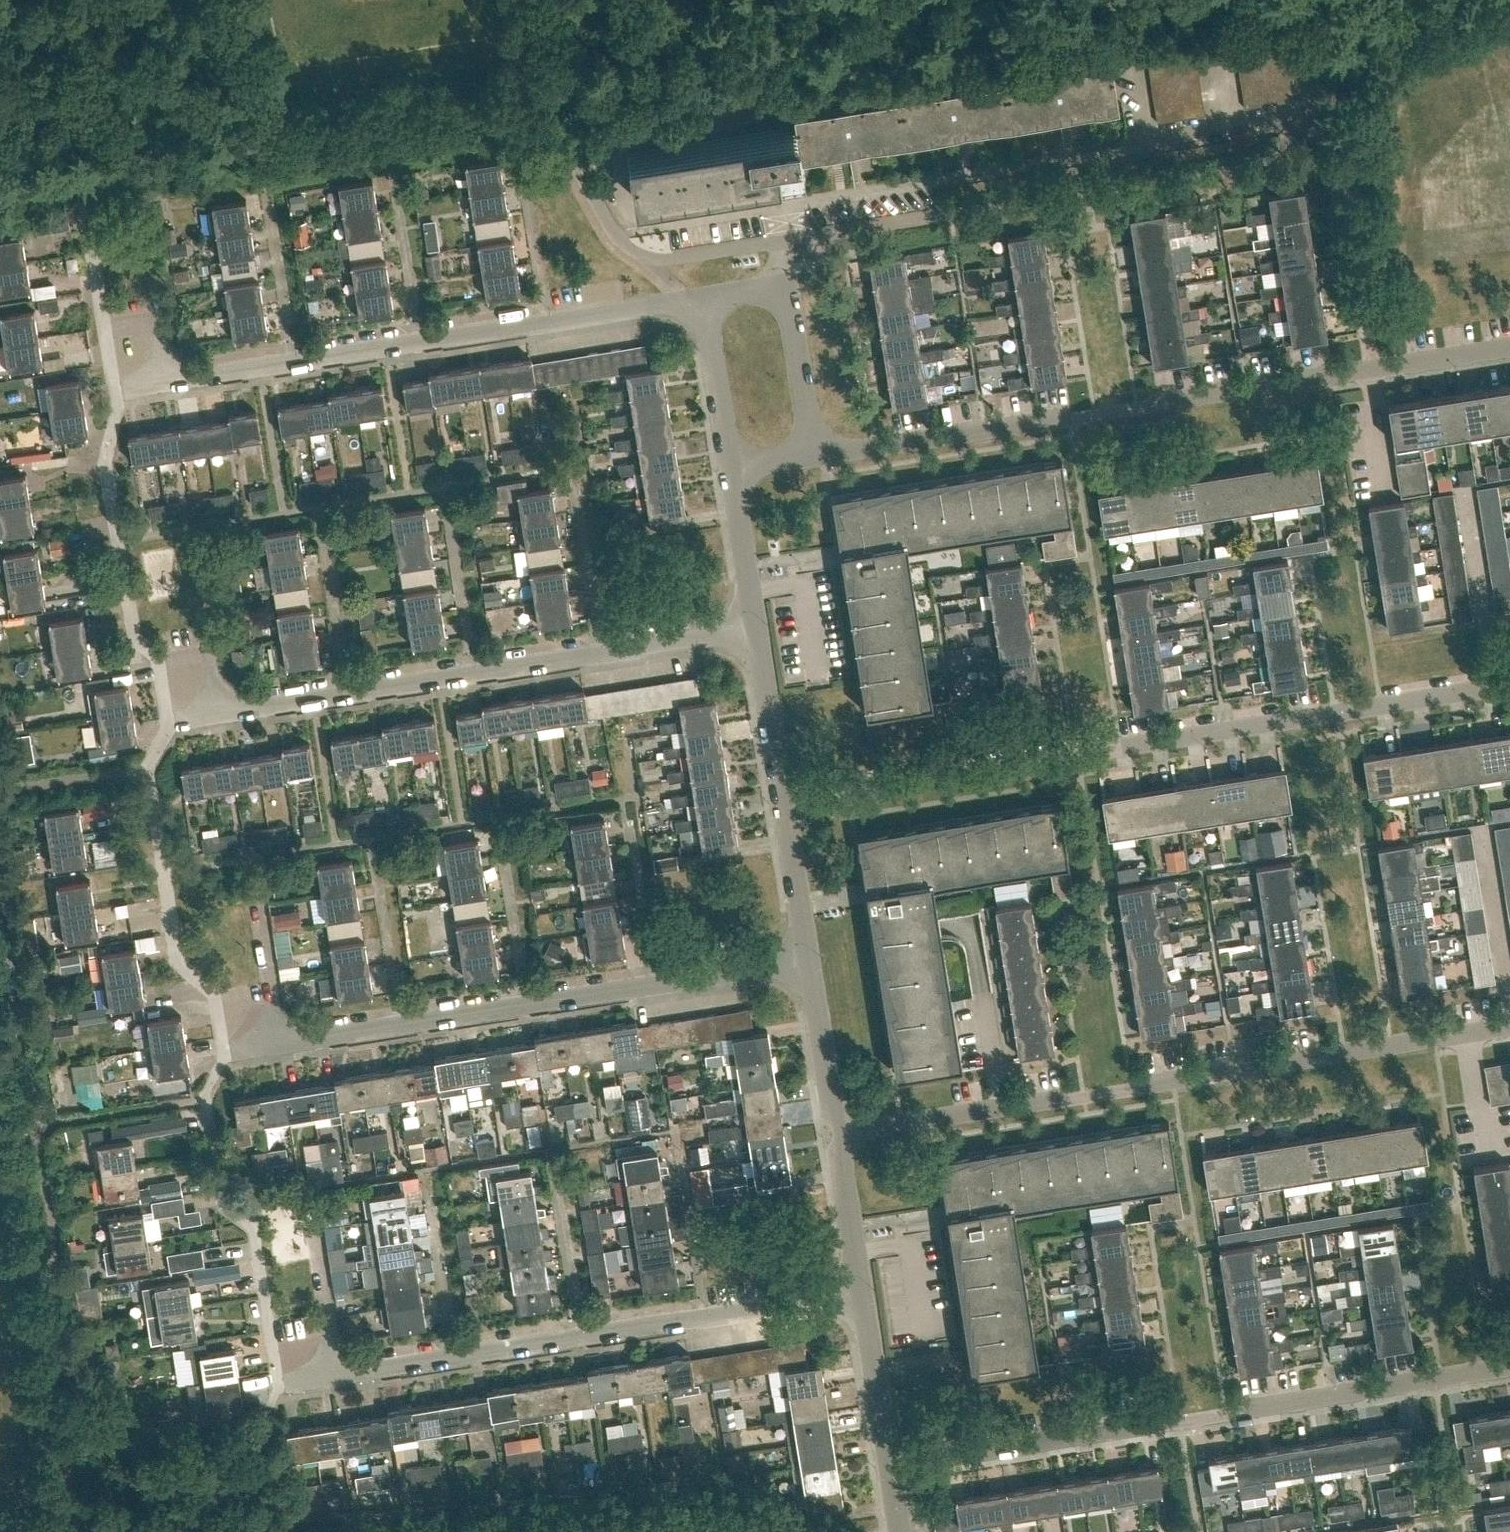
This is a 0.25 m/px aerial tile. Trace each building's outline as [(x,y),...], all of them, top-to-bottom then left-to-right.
[(1262,59),(1286,56),(1285,45),(1261,49),(1262,59)] [(1173,63),(1197,59),(1195,48),(1171,51),(1173,63)] [(1238,63),(1262,59),(1261,49),(1237,52),(1238,63)] [(1148,66),(1173,63),(1171,51),(1147,55),(1148,66)] [(1264,70),(1288,67),(1286,56),(1262,59),(1264,70)] [(1174,74),(1199,70),(1197,59),(1173,63),(1174,74)] [(1240,74),(1264,70),(1262,59),(1238,63),(1240,74)] [(1111,61),(1004,78),(1011,122),(1119,105),(1118,103),(1112,62),(1111,61)] [(1150,78),(1174,74),(1173,63),(1148,66),(1150,78)] [(1266,81),(1290,78),(1288,67),(1264,70),(1266,81)] [(1176,85),(1201,81),(1199,70),(1174,74),(1176,85)] [(1242,85),(1266,81),(1264,70),(1240,74),(1242,85)] [(1152,89),(1176,85),(1174,74),(1150,78),(1152,89)] [(1004,78),(899,95),(906,139),(1011,122),(1004,78)] [(1267,92),(1291,89),(1290,78),(1266,81),(1267,92)] [(1178,96),(1202,92),(1201,81),(1176,85),(1178,96)] [(1243,96),(1267,92),(1266,81),(1242,85),(1243,96)] [(1153,100),(1178,96),(1176,85),(1152,89),(1153,100)] [(1267,92),(1269,104),(1293,100),(1291,89),(1267,92)] [(1180,107),(1204,103),(1202,92),(1178,96),(1180,107)] [(1245,107),(1269,104),(1267,92),(1243,96),(1245,107)] [(793,112),(796,128),(801,161),(826,157),(825,152),(906,139),(899,95),(793,112)] [(1155,111),(1180,107),(1178,96),(1153,100),(1155,111)] [(1180,107),(1181,118),(1206,114),(1204,103),(1180,107)] [(1157,122),(1181,118),(1180,107),(1155,111),(1157,122)] [(802,165),(801,161),(796,128),(748,136),(627,155),(634,197),(779,173),(778,169),(802,165)] [(470,191),(503,186),(499,159),(465,164),(470,191)] [(342,211),(376,206),(372,180),(372,179),(338,184),(338,185),(342,211)] [(495,241),(512,238),(503,186),(470,191),(474,217),(491,215),(495,241)] [(1272,220),(1307,214),(1303,189),(1269,195),(1268,195),(1270,209),(1262,211),(1262,212),(1245,215),(1247,224),(1264,221),(1272,220)] [(216,232),(250,226),(245,199),(212,204),(212,210),(208,210),(211,233),(216,232)] [(367,261),(385,258),(376,206),(342,211),(346,237),(363,235),(367,261)] [(1169,236),(1167,222),(1187,219),(1185,208),(1165,211),(1130,217),(1134,242),(1169,236)] [(1276,244),(1311,239),(1307,214),(1272,220),(1274,233),(1266,235),(1266,236),(1252,238),(1254,248),(1276,244)] [(516,264),(512,238),(495,241),(491,215),(474,217),(483,270),(516,264)] [(220,258),(254,252),(250,226),(216,232),(220,258)] [(989,265),(1011,262),(1046,256),(1042,231),(1007,236),(1009,251),(1001,253),(987,255),(989,265)] [(1173,261),(1173,260),(1171,247),(1179,245),(1193,243),(1191,233),(1169,236),(1134,242),(1138,266),(1173,261)] [(26,261),(22,235),(0,238),(0,266),(26,261)] [(389,284),(385,258),(367,261),(363,235),(346,237),(338,238),(342,265),(351,264),(355,290),(389,284)] [(437,236),(426,237),(428,252),(439,250),(437,236)] [(1280,268),(1315,263),(1311,239),(1276,244),(1278,258),(1260,260),(1262,272),(1280,269),(1280,268)] [(908,278),(905,262),(914,261),(914,262),(928,260),(926,250),(904,253),(869,259),(873,284),(908,278)] [(224,284),(258,279),(254,252),(220,258),(224,284)] [(425,254),(429,279),(442,277),(438,253),(425,254)] [(1015,286),(1050,280),(1046,256),(1011,262),(1013,275),(1005,277),(1005,278),(991,280),(993,290),(1015,286)] [(1142,290),(1177,285),(1174,271),(1192,268),(1190,257),(1173,260),(1173,261),(1138,266),(1142,290)] [(0,266),(0,293),(30,288),(26,261),(0,266)] [(313,266),(315,278),(331,275),(329,263),(313,266)] [(1284,293),(1319,287),(1315,263),(1280,268),(1280,269),(1282,282),(1264,285),(1266,296),(1284,293)] [(516,264),(483,270),(487,297),(520,291),(516,264)] [(176,281),(189,279),(188,269),(174,271),(176,281)] [(912,303),(912,302),(909,288),(918,287),(918,286),(932,284),(930,274),(908,278),(873,284),(877,308),(912,303)] [(229,310),(262,305),(258,279),(224,284),(229,310)] [(1019,310),(1054,305),(1050,280),(1015,286),(1018,300),(1009,301),(1009,302),(995,304),(997,314),(1019,311),(1019,310)] [(1145,315),(1181,309),(1178,295),(1187,294),(1185,283),(1177,285),(1142,290),(1145,315)] [(389,284),(355,290),(359,317),(393,312),(389,284)] [(1288,317),(1323,311),(1319,287),(1284,293),(1287,306),(1269,309),(1271,320),(1288,317)] [(915,327),(913,313),(922,312),(921,311),(935,309),(934,299),(912,302),(912,303),(877,308),(880,333),(915,327)] [(262,305),(229,310),(233,337),(267,332),(262,305)] [(1015,336),(1023,335),(1058,329),(1054,305),(1019,310),(1019,311),(1022,324),(1013,326),(1015,336)] [(1149,339),(1184,333),(1182,319),(1201,316),(1199,306),(1181,309),(1145,315),(1149,339)] [(38,336),(33,309),(0,314),(0,315),(4,341),(38,336)] [(1288,317),(1291,331),(1282,332),(1284,343),(1285,343),(1292,342),(1327,337),(1327,336),(1323,311),(1288,317)] [(919,351),(917,337),(939,333),(938,323),(915,327),(880,333),(884,357),(919,351)] [(1253,327),(1241,329),(1243,343),(1256,341),(1253,327)] [(1027,359),(1062,353),(1058,329),(1023,335),(1025,349),(1017,350),(1003,353),(1005,363),(1027,359)] [(1184,333),(1149,339),(1153,364),(1188,359),(1186,344),(1208,340),(1207,330),(1184,334),(1184,333)] [(38,336),(4,341),(9,369),(42,363),(38,336)] [(636,371),(647,369),(643,344),(632,346),(636,371)] [(626,372),(636,371),(632,346),(621,348),(625,372),(626,372)] [(888,381),(923,376),(921,361),(929,360),(929,359),(943,357),(942,347),(919,351),(884,357),(888,381)] [(613,374),(625,372),(621,348),(610,349),(613,374)] [(602,376),(613,374),(610,349),(599,351),(602,376)] [(591,378),(602,376),(599,351),(587,353),(591,378)] [(580,379),(591,378),(587,353),(576,355),(580,379)] [(1027,359),(1030,373),(1021,374),(1021,375),(1007,377),(1009,388),(1024,385),(1031,384),(1066,378),(1062,353),(1027,359)] [(569,381),(580,379),(576,355),(565,357),(569,381)] [(534,384),(531,362),(530,357),(504,361),(508,388),(534,384)] [(557,383),(569,381),(565,357),(554,358),(557,383)] [(546,385),(557,383),(554,358),(543,360),(546,385)] [(535,387),(546,385),(543,360),(531,362),(534,384),(535,387)] [(483,392),(508,388),(504,361),(479,365),(483,392)] [(458,396),(483,392),(479,365),(454,369),(458,396)] [(621,399),(630,397),(665,392),(661,367),(647,369),(636,371),(626,372),(628,387),(620,388),(620,389),(610,390),(611,401),(621,399)] [(433,400),(434,399),(458,396),(454,369),(429,373),(429,378),(430,378),(433,400)] [(945,372),(923,376),(888,381),(892,406),(926,401),(927,401),(925,386),(933,385),(933,384),(947,382),(945,372)] [(50,410),(84,405),(79,378),(45,384),(50,410)] [(435,404),(434,399),(433,400),(430,378),(429,378),(403,382),(407,409),(435,404)] [(1508,382),(1507,382),(1507,385),(1498,386),(1499,390),(1487,392),(1486,385),(1484,385),(1492,432),(1493,432),(1493,427),(1509,424),(1509,394),(1508,382)] [(1490,432),(1492,432),(1484,385),(1483,386),(1483,388),(1475,390),(1475,394),(1463,396),(1462,389),(1461,389),(1468,436),(1470,436),(1469,430),(1490,427),(1490,432)] [(354,390),(358,416),(385,412),(381,386),(354,390)] [(1467,436),(1468,436),(1461,389),(1459,389),(1460,392),(1451,393),(1452,398),(1440,400),(1438,393),(1437,393),(1444,440),(1446,439),(1445,434),(1466,431),(1467,436)] [(333,420),(334,420),(358,416),(354,390),(328,394),(329,399),(330,399),(333,420)] [(633,422),(669,416),(665,392),(630,397),(632,412),(624,413),(611,415),(613,425),(633,422)] [(1443,440),(1444,440),(1437,393),(1435,393),(1436,396),(1427,397),(1428,402),(1416,404),(1415,396),(1413,397),(1420,438),(1421,438),(1442,435),(1443,440)] [(1422,441),(1421,438),(1420,438),(1413,397),(1412,397),(1412,400),(1404,401),(1404,405),(1389,408),(1392,423),(1389,424),(1393,445),(1422,441)] [(335,425),(334,420),(333,420),(330,399),(329,399),(305,403),(309,429),(335,425)] [(296,442),(294,431),(309,429),(305,403),(278,407),(282,433),(283,433),(285,444),(296,442)] [(84,405),(50,410),(54,437),(88,432),(84,405)] [(233,441),(234,441),(260,436),(256,411),(228,415),(229,419),(230,419),(233,441)] [(638,446),(673,441),(669,416),(633,422),(636,436),(615,439),(617,449),(629,447),(629,448),(638,446)] [(235,445),(234,441),(233,441),(230,419),(229,419),(205,423),(209,450),(235,445)] [(184,454),(209,450),(205,423),(179,427),(184,454)] [(159,458),(184,454),(179,427),(155,431),(159,458)] [(133,462),(159,458),(155,431),(129,435),(133,462)] [(620,474),(641,471),(677,465),(673,441),(638,446),(640,460),(618,463),(620,474)] [(1395,458),(1424,453),(1422,441),(1393,445),(1395,458)] [(518,447),(520,461),(537,458),(535,444),(518,447)] [(504,463),(520,461),(518,447),(501,449),(504,463)] [(50,449),(10,454),(11,461),(51,456),(50,449)] [(468,455),(470,469),(487,466),(485,452),(468,455)] [(1397,470),(1426,465),(1424,453),(1395,458),(1397,470)] [(453,472),(470,469),(468,455),(451,457),(453,472)] [(1272,505),(1296,501),(1289,459),(1288,460),(1289,466),(1278,468),(1278,464),(1267,466),(1267,463),(1266,463),(1272,505)] [(1289,459),(1296,501),(1321,497),(1321,496),(1316,461),(1312,462),(1302,464),(1301,460),(1291,462),(1291,459),(1289,459)] [(419,477),(437,474),(435,460),(416,463),(419,477)] [(1076,554),(1061,460),(889,488),(889,493),(864,501),(863,496),(837,505),(852,551),(845,552),(847,566),(843,567),(866,713),(868,713),(930,703),(932,702),(932,699),(931,699),(907,549),(1058,525),(1063,556),(1076,554)] [(1249,509),(1272,505),(1266,463),(1264,463),(1265,470),(1255,471),(1254,468),(1244,469),(1243,467),(1242,467),(1249,509)] [(645,495),(681,489),(677,465),(641,471),(643,484),(635,486),(637,496),(645,495)] [(1426,465),(1397,470),(1399,482),(1428,478),(1426,465)] [(1225,513),(1249,509),(1242,467),(1240,467),(1241,473),(1231,475),(1230,472),(1220,473),(1220,471),(1218,471),(1225,513)] [(367,471),(369,485),(387,482),(384,468),(367,471)] [(352,488),(369,485),(367,471),(350,473),(352,488)] [(1201,516),(1225,513),(1218,471),(1217,471),(1218,477),(1207,479),(1207,475),(1196,477),(1196,474),(1194,474),(1201,516)] [(1177,520),(1201,516),(1194,474),(1193,475),(1194,481),(1183,483),(1183,479),(1173,481),(1172,478),(1171,478),(1177,520)] [(31,501),(26,475),(0,479),(0,506),(31,501)] [(316,479),(319,493),(336,490),(334,476),(316,479)] [(1154,524),(1177,520),(1171,478),(1169,478),(1170,485),(1160,486),(1159,483),(1149,484),(1149,482),(1147,482),(1154,524)] [(1401,495),(1430,491),(1428,478),(1399,482),(1400,494),(1401,495)] [(301,496),(319,493),(316,479),(299,481),(301,496)] [(521,519),(555,514),(551,487),(527,491),(525,479),(496,483),(499,502),(518,499),(521,519)] [(1130,528),(1154,524),(1147,482),(1146,482),(1147,488),(1136,490),(1136,487),(1125,488),(1125,486),(1123,486),(1130,528)] [(1478,498),(1498,495),(1497,485),(1477,488),(1478,498)] [(1105,532),(1130,528),(1123,486),(1122,486),(1123,492),(1112,494),(1112,490),(1102,492),(1099,492),(1105,530),(1105,532)] [(252,504),(270,501),(268,487),(250,489),(252,504)] [(681,489),(645,495),(647,509),(626,512),(628,522),(637,521),(637,523),(639,534),(675,528),(673,516),(685,515),(681,489)] [(216,495),(218,509),(235,507),(233,492),(216,495)] [(1434,506),(1454,503),(1452,493),(1432,496),(1434,506)] [(201,512),(218,509),(216,495),(199,497),(201,512)] [(166,503),(168,517),(185,515),(183,500),(166,503)] [(1407,526),(1407,525),(1405,510),(1413,509),(1412,500),(1404,501),(1368,506),(1372,532),(1407,526)] [(0,506),(0,528),(1,533),(35,528),(31,501),(0,506)] [(151,520),(168,517),(166,503),(149,506),(151,520)] [(395,539),(429,534),(425,507),(391,512),(395,539)] [(1482,524),(1502,521),(1501,511),(1481,514),(1482,524)] [(526,546),(559,540),(555,514),(521,519),(522,523),(517,524),(521,547),(526,546)] [(1438,531),(1458,528),(1456,518),(1436,521),(1438,531)] [(1376,556),(1411,550),(1409,536),(1418,535),(1416,524),(1407,525),(1407,526),(1372,532),(1376,556)] [(269,560),(303,554),(298,527),(264,532),(269,560)] [(360,533),(350,534),(352,547),(362,545),(360,533)] [(420,589),(437,586),(429,534),(395,539),(399,566),(416,563),(420,589)] [(1486,549),(1506,546),(1505,536),(1485,539),(1486,549)] [(67,537),(50,540),(52,554),(70,551),(67,537)] [(530,572),(564,566),(559,540),(526,546),(530,572)] [(1043,540),(1041,541),(1044,559),(1058,557),(1056,544),(1044,546),(1043,540)] [(1302,542),(1304,551),(1320,549),(1318,540),(1302,542)] [(986,545),(989,566),(1016,562),(1013,541),(986,545)] [(1288,554),(1304,551),(1302,542),(1287,545),(1288,554)] [(1442,556),(1462,553),(1460,543),(1440,546),(1442,556)] [(1264,558),(1280,555),(1279,546),(1263,549),(1264,558)] [(42,575),(38,548),(4,554),(0,554),(0,556),(3,576),(7,575),(8,580),(42,575)] [(1380,580),(1415,574),(1413,561),(1422,559),(1420,549),(1411,550),(1376,556),(1380,580)] [(1231,554),(1233,563),(1249,560),(1247,551),(1231,554)] [(294,609),(311,607),(303,554),(269,560),(273,586),(290,583),(294,609)] [(1217,565),(1233,563),(1231,554),(1216,556),(1217,565)] [(480,559),(481,570),(495,567),(493,557),(480,559)] [(1184,561),(1185,570),(1201,568),(1200,559),(1184,561)] [(1246,581),(1232,584),(1234,594),(1248,592),(1256,590),(1291,584),(1287,559),(1252,565),(1254,580),(1246,581)] [(1509,570),(1509,569),(1509,560),(1489,563),(1490,573),(1509,570)] [(967,596),(981,594),(990,592),(1025,587),(1021,561),(1016,562),(989,566),(986,567),(988,582),(980,583),(980,584),(966,586),(967,596)] [(1170,573),(1185,570),(1184,561),(1168,564),(1170,573)] [(441,613),(437,586),(420,589),(416,563),(399,566),(407,618),(441,613)] [(534,598),(568,592),(564,566),(530,572),(534,598)] [(1137,569),(1138,578),(1154,575),(1152,566),(1137,569)] [(1446,580),(1466,577),(1464,567),(1444,570),(1446,580)] [(1122,580),(1138,578),(1137,569),(1121,571),(1122,580)] [(1197,594),(1201,594),(1210,593),(1207,572),(1194,574),(1197,594)] [(1384,604),(1419,598),(1417,585),(1425,583),(1424,573),(1415,574),(1380,580),(1384,604)] [(42,575),(8,580),(12,607),(46,602),(42,575)] [(1149,581),(1114,587),(1118,612),(1153,606),(1151,591),(1159,589),(1159,590),(1173,588),(1171,578),(1149,582),(1149,581)] [(315,633),(311,607),(294,609),(290,583),(273,586),(281,638),(315,633)] [(1260,614),(1295,609),(1291,584),(1256,590),(1258,604),(1250,605),(1250,606),(1236,608),(1238,618),(1260,615),(1260,614)] [(1509,595),(1509,585),(1492,588),(1494,598),(1509,595)] [(1025,587),(990,592),(992,606),(984,607),(984,608),(970,610),(971,621),(994,617),(994,616),(1029,611),(1025,587)] [(1450,604),(1470,601),(1468,591),(1448,594),(1450,604)] [(568,592),(534,598),(538,625),(572,620),(568,592)] [(1419,598),(1384,604),(1388,629),(1419,624),(1423,623),(1421,609),(1430,608),(1428,597),(1419,599),(1419,598)] [(357,603),(359,612),(373,610),(371,600),(357,603)] [(1153,606),(1118,612),(1122,636),(1157,631),(1157,630),(1155,617),(1163,615),(1163,614),(1177,612),(1175,602),(1153,606)] [(1264,639),(1299,633),(1295,609),(1260,614),(1260,615),(1262,628),(1254,630),(1240,633),(1242,643),(1264,639)] [(998,641),(1032,635),(1029,611),(994,616),(994,617),(996,631),(988,632),(988,633),(974,635),(975,645),(998,641)] [(441,613),(407,618),(412,645),(446,640),(441,613)] [(53,648),(87,643),(83,616),(49,621),(53,648)] [(366,652),(379,650),(375,626),(362,628),(366,652)] [(1157,631),(1122,636),(1125,661),(1161,655),(1159,641),(1167,640),(1167,639),(1181,637),(1179,627),(1157,630),(1157,631)] [(315,633),(281,638),(282,643),(277,644),(280,666),(319,660),(315,633)] [(1268,663),(1303,657),(1299,633),(1264,639),(1266,652),(1258,654),(1259,665),(1268,663)] [(1001,665),(1036,659),(1032,635),(998,641),(1000,655),(992,656),(992,657),(978,659),(979,669),(1001,665)] [(87,643),(53,648),(57,675),(91,670),(87,643)] [(234,674),(235,674),(250,671),(246,647),(231,650),(234,674)] [(1161,655),(1125,661),(1129,685),(1165,679),(1162,665),(1171,664),(1185,661),(1183,651),(1161,655)] [(1268,663),(1270,677),(1252,680),(1254,690),(1265,689),(1272,687),(1272,688),(1307,682),(1303,657),(1268,663)] [(1005,690),(1040,685),(1036,659),(1001,665),(1004,679),(995,680),(996,681),(982,683),(983,693),(998,691),(1005,690)] [(1165,679),(1129,685),(1133,710),(1169,705),(1169,704),(1166,690),(1175,688),(1189,685),(1187,675),(1165,679)] [(685,678),(689,703),(700,701),(696,676),(695,676),(685,678)] [(678,704),(679,704),(689,703),(685,678),(674,679),(678,704)] [(662,681),(666,706),(678,704),(674,679),(662,681)] [(651,683),(655,708),(666,706),(662,681),(651,683)] [(640,685),(644,709),(655,708),(651,683),(640,685)] [(93,717),(99,716),(133,711),(128,684),(88,690),(93,717)] [(629,686),(633,711),(644,709),(640,685),(629,686)] [(618,688),(622,713),(633,711),(629,686),(618,688)] [(607,690),(611,715),(622,713),(618,688),(607,690)] [(587,715),(584,694),(583,689),(557,693),(561,719),(587,715)] [(596,692),(600,717),(611,715),(607,690),(596,692)] [(596,692),(584,694),(587,715),(588,719),(600,717),(596,692)] [(536,723),(561,719),(557,693),(532,697),(536,723)] [(511,727),(536,723),(532,697),(507,701),(511,727)] [(718,724),(714,699),(700,701),(689,703),(679,704),(681,719),(673,721),(674,726),(675,731),(683,730),(683,729),(718,724)] [(487,731),(511,727),(507,701),(482,705),(482,710),(483,710),(486,731),(487,731)] [(488,736),(487,731),(486,731),(483,710),(482,710),(456,714),(460,740),(488,736)] [(93,717),(93,718),(97,744),(103,743),(137,738),(133,711),(99,716),(93,717)] [(435,718),(407,722),(411,748),(413,761),(438,757),(436,744),(439,744),(435,718)] [(674,726),(673,721),(659,723),(661,733),(675,731),(674,726)] [(386,752),(387,752),(411,748),(407,722),(381,726),(382,731),(383,731),(386,752)] [(687,755),(687,753),(722,748),(718,724),(683,729),(683,730),(685,744),(677,745),(677,746),(679,756),(687,755)] [(1509,772),(1509,751),(1507,730),(1505,730),(1506,736),(1484,740),(1483,736),(1473,738),(1473,735),(1471,735),(1478,777),(1509,772)] [(388,757),(387,752),(386,752),(383,731),(382,731),(358,735),(362,761),(388,757)] [(347,763),(362,761),(358,735),(330,739),(336,776),(349,774),(347,763)] [(1442,783),(1478,777),(1471,735),(1470,736),(1471,742),(1448,745),(1448,742),(1437,743),(1437,741),(1435,741),(1442,783)] [(1407,788),(1442,783),(1435,741),(1434,741),(1435,747),(1413,751),(1412,747),(1402,749),(1401,746),(1400,747),(1407,788)] [(91,760),(119,756),(117,743),(89,747),(91,760)] [(286,773),(287,773),(313,769),(309,743),(281,747),(282,752),(283,752),(286,773)] [(665,758),(679,756),(677,746),(663,748),(665,758)] [(1369,794),(1407,788),(1400,747),(1398,747),(1399,753),(1377,757),(1376,753),(1366,755),(1366,754),(1363,755),(1369,793),(1369,794)] [(683,780),(691,779),(691,778),(726,772),(722,748),(687,753),(687,755),(689,768),(681,769),(681,770),(683,780)] [(287,778),(287,773),(286,773),(283,752),(282,752),(258,756),(262,782),(287,778)] [(237,786),(262,782),(258,756),(233,760),(237,786)] [(212,791),(237,786),(233,760),(208,764),(212,791)] [(585,777),(602,774),(600,760),(583,762),(585,777)] [(34,768),(32,761),(18,763),(20,771),(34,768)] [(186,795),(212,791),(208,764),(181,768),(186,795)] [(683,780),(681,770),(667,772),(669,782),(683,780)] [(1217,819),(1253,813),(1246,771),(1244,771),(1245,778),(1223,781),(1222,778),(1212,779),(1212,777),(1210,777),(1217,819)] [(1246,771),(1253,813),(1290,807),(1289,806),(1284,771),(1281,772),(1259,776),(1258,772),(1248,774),(1247,771),(1246,771)] [(726,772),(691,778),(691,779),(693,792),(685,794),(686,804),(695,803),(695,802),(730,796),(726,772)] [(571,779),(574,793),(591,791),(588,776),(571,779)] [(1181,824),(1217,819),(1210,777),(1209,777),(1210,783),(1187,787),(1187,783),(1177,785),(1176,782),(1175,783),(1181,824)] [(557,796),(574,793),(571,779),(555,782),(557,796)] [(1146,830),(1181,824),(1175,783),(1173,783),(1174,789),(1152,793),(1151,789),(1141,791),(1141,788),(1139,788),(1146,830)] [(521,787),(523,801),(540,799),(538,784),(521,787)] [(507,804),(523,801),(521,787),(505,790),(507,804)] [(1109,836),(1146,830),(1139,788),(1138,788),(1139,795),(1116,798),(1116,795),(1106,796),(1102,796),(1109,834),(1109,836)] [(472,810),(490,807),(487,792),(469,795),(472,810)] [(686,804),(685,794),(671,796),(672,806),(686,804)] [(86,818),(114,814),(111,795),(83,799),(86,818)] [(690,828),(698,827),(698,826),(734,820),(730,796),(695,802),(695,803),(697,817),(689,818),(690,828)] [(1422,822),(1438,822),(1438,799),(1421,799),(1422,822)] [(421,803),(423,817),(440,815),(438,800),(421,803)] [(1498,801),(1499,808),(1509,807),(1509,800),(1498,801)] [(406,820),(423,817),(421,803),(404,806),(406,820)] [(1074,896),(1059,803),(914,826),(915,831),(890,839),(889,834),(863,843),(878,889),(871,890),(873,904),(868,905),(896,1075),(960,1064),(962,1064),(961,1061),(933,887),(1055,867),(1060,898),(1074,896)] [(49,839),(83,834),(79,806),(45,812),(49,839)] [(370,811),(372,826),(389,823),(387,808),(370,811)] [(1371,825),(1390,828),(1392,813),(1374,810),(1371,825)] [(355,828),(372,826),(370,811),(353,814),(355,828)] [(575,851),(608,846),(604,818),(570,824),(575,851)] [(676,830),(690,828),(689,818),(675,820),(676,830)] [(305,836),(324,833),(321,819),(303,822),(305,836)] [(734,820),(698,826),(698,827),(701,841),(692,842),(692,843),(694,853),(738,846),(734,820)] [(1251,821),(1252,843),(1278,842),(1277,820),(1251,821)] [(269,827),(272,842),(286,840),(288,839),(286,824),(269,827)] [(1509,835),(1509,825),(1494,828),(1496,838),(1509,835)] [(255,844),(272,842),(269,827),(253,830),(255,844)] [(1233,829),(1233,852),(1248,852),(1248,829),(1233,829)] [(1452,845),(1472,841),(1470,831),(1450,835),(1452,845)] [(219,835),(222,850),(237,847),(238,847),(236,832),(219,835)] [(83,834),(49,839),(53,866),(87,861),(83,834)] [(205,852),(222,850),(219,835),(202,838),(205,852)] [(448,871),(482,866),(477,839),(443,844),(448,871)] [(1417,866),(1417,865),(1414,850),(1423,849),(1422,839),(1413,841),(1413,840),(1378,846),(1382,871),(1417,866)] [(430,866),(440,865),(438,841),(428,841),(430,866)] [(1214,842),(1201,843),(1202,857),(1215,856),(1214,842)] [(680,855),(694,853),(692,843),(679,845),(680,855)] [(1160,862),(1179,858),(1176,845),(1157,850),(1160,862)] [(579,877),(612,872),(608,846),(575,851),(579,877)] [(1509,862),(1509,852),(1498,854),(1500,864),(1509,862)] [(656,871),(679,867),(677,854),(654,858),(656,871)] [(1456,870),(1476,867),(1475,857),(1455,860),(1456,870)] [(322,892),(356,886),(351,859),(317,865),(322,892)] [(1259,891),(1295,885),(1291,860),(1255,865),(1258,880),(1249,882),(1236,884),(1237,895),(1259,891)] [(1386,895),(1421,890),(1418,876),(1427,874),(1442,872),(1441,862),(1417,865),(1417,866),(1382,871),(1386,895)] [(1119,879),(1139,876),(1137,864),(1117,867),(1119,879)] [(473,921),(490,918),(482,866),(448,871),(452,897),(469,895),(473,921)] [(583,903),(617,898),(612,872),(579,877),(583,903)] [(1121,913),(1156,907),(1156,906),(1153,891),(1162,890),(1162,891),(1176,889),(1174,879),(1152,882),(1117,887),(1121,913)] [(61,913),(95,907),(91,880),(57,886),(61,913)] [(1027,880),(995,886),(998,906),(1030,901),(1027,880)] [(1460,894),(1480,891),(1478,881),(1458,884),(1460,894)] [(1263,915),(1299,909),(1295,885),(1259,891),(1262,904),(1253,906),(1239,908),(1241,918),(1263,915)] [(347,941),(364,939),(356,886),(322,892),(326,918),(343,915),(347,941)] [(530,889),(532,899),(546,897),(544,887),(530,889)] [(1425,914),(1422,900),(1431,899),(1429,888),(1421,890),(1386,895),(1390,920),(1425,914)] [(494,944),(490,918),(473,921),(469,895),(452,897),(460,950),(494,944)] [(587,930),(621,924),(617,898),(583,903),(587,930)] [(999,932),(1034,926),(1030,901),(998,906),(995,907),(995,904),(987,906),(988,915),(996,914),(998,928),(999,932)] [(1156,906),(1156,907),(1121,913),(1125,937),(1160,931),(1157,917),(1180,913),(1178,903),(1156,906)] [(1464,919),(1484,916),(1482,906),(1462,909),(1464,919)] [(99,934),(95,907),(61,913),(62,917),(57,918),(60,940),(99,934)] [(1303,933),(1299,909),(1263,915),(1266,929),(1257,930),(1257,931),(1244,933),(1245,943),(1267,939),(1303,933)] [(1425,914),(1390,920),(1394,944),(1429,938),(1426,924),(1435,923),(1435,921),(1433,913),(1433,912),(1425,914)] [(305,917),(307,934),(293,936),(295,953),(324,949),(319,915),(305,917)] [(368,965),(364,939),(347,941),(343,915),(326,918),(334,970),(368,965)] [(105,936),(121,934),(118,920),(103,922),(105,936)] [(1226,921),(1214,923),(1217,938),(1228,936),(1226,921)] [(587,958),(625,952),(621,924),(587,930),(583,930),(587,958)] [(1003,956),(1038,951),(1034,926),(999,932),(998,928),(990,930),(992,939),(1000,938),(1002,953),(1003,956)] [(1164,955),(1161,941),(1179,938),(1178,928),(1160,931),(1125,937),(1129,961),(1164,955)] [(1468,943),(1488,940),(1486,930),(1466,933),(1468,943)] [(1272,963),(1307,958),(1303,933),(1267,939),(1270,953),(1261,954),(1261,955),(1248,957),(1249,967),(1272,964),(1272,963)] [(1398,968),(1432,962),(1430,949),(1439,947),(1439,946),(1437,938),(1437,936),(1429,938),(1394,944),(1398,968)] [(1450,936),(1437,938),(1439,946),(1451,944),(1450,936)] [(494,944),(460,950),(465,977),(499,972),(494,944)] [(135,948),(97,954),(101,981),(140,975),(135,948)] [(290,948),(274,949),(275,960),(290,960),(290,948)] [(1007,981),(1042,975),(1038,951),(1003,956),(1002,953),(994,954),(996,964),(1004,962),(1006,977),(1007,981)] [(81,968),(79,952),(58,956),(60,971),(81,968)] [(1133,985),(1168,980),(1168,979),(1165,965),(1188,962),(1186,953),(1172,955),(1172,953),(1164,955),(1129,961),(1133,985)] [(1472,967),(1492,964),(1490,954),(1470,958),(1472,967)] [(1276,988),(1311,982),(1307,958),(1272,963),(1272,964),(1274,977),(1265,978),(1265,979),(1252,981),(1253,992),(1276,988)] [(1432,962),(1398,968),(1402,993),(1434,988),(1437,988),(1434,973),(1442,972),(1441,961),(1432,962)] [(368,965),(334,970),(330,971),(334,998),(373,992),(368,965)] [(105,1007),(106,1007),(144,1001),(140,975),(101,981),(105,1005),(105,1007)] [(1011,1005),(1046,999),(1042,975),(1007,981),(1006,977),(998,978),(1000,988),(1008,987),(1010,1002),(1011,1005)] [(1168,979),(1168,980),(1133,985),(1137,1010),(1172,1004),(1169,990),(1178,988),(1192,986),(1190,976),(1168,979)] [(1280,1013),(1315,1007),(1311,982),(1276,988),(1278,1001),(1270,1003),(1256,1006),(1257,1016),(1273,1013),(1280,1012),(1280,1013)] [(1208,999),(1211,1014),(1220,1013),(1218,997),(1208,999)] [(1015,1029),(1050,1024),(1046,999),(1011,1005),(1010,1002),(1002,1003),(1004,1012),(1012,1011),(1014,1026),(1015,1029)] [(1194,1000),(1180,1002),(1172,1004),(1137,1010),(1141,1034),(1141,1035),(1175,1029),(1176,1029),(1173,1015),(1182,1013),(1196,1010),(1194,1000)] [(106,1007),(105,1007),(105,1005),(77,1010),(79,1023),(108,1019),(106,1007)] [(742,1034),(753,1033),(749,1008),(738,1010),(742,1034)] [(731,1036),(742,1034),(738,1010),(727,1012),(731,1036)] [(720,1038),(731,1036),(727,1012),(716,1013),(720,1038)] [(708,1040),(720,1038),(716,1013),(704,1015),(708,1040)] [(698,1041),(708,1040),(704,1015),(694,1017),(698,1041)] [(151,1048),(185,1043),(181,1016),(147,1021),(151,1048)] [(687,1043),(698,1041),(694,1017),(683,1019),(687,1043)] [(675,1045),(687,1043),(683,1019),(671,1020),(675,1045)] [(664,1047),(675,1045),(671,1020),(660,1022),(664,1047)] [(637,1026),(637,1021),(611,1025),(616,1057),(618,1070),(643,1066),(644,1069),(658,1066),(655,1048),(652,1049),(641,1050),(637,1026)] [(652,1049),(655,1048),(664,1047),(660,1022),(648,1024),(652,1049)] [(55,1039),(74,1037),(73,1024),(53,1026),(55,1039)] [(641,1050),(652,1049),(648,1024),(637,1026),(641,1050)] [(1015,1029),(1014,1026),(1006,1027),(1008,1037),(1016,1036),(1019,1054),(1020,1054),(1054,1049),(1050,1024),(1015,1029)] [(603,1059),(616,1057),(611,1025),(586,1029),(591,1060),(590,1060),(591,1068),(604,1066),(603,1059)] [(580,1062),(590,1060),(591,1060),(586,1029),(561,1033),(565,1059),(579,1057),(580,1062)] [(727,1062),(771,1055),(767,1031),(767,1030),(753,1033),(742,1034),(731,1036),(734,1051),(726,1052),(727,1062)] [(550,1062),(565,1059),(561,1033),(535,1037),(541,1073),(543,1084),(553,1083),(550,1062)] [(530,1075),(541,1073),(535,1037),(536,1042),(511,1046),(515,1072),(529,1070),(530,1075)] [(138,1041),(123,1043),(126,1070),(142,1068),(138,1041)] [(189,1070),(185,1043),(151,1048),(147,1049),(151,1075),(158,1074),(189,1070)] [(501,1075),(515,1072),(511,1046),(486,1050),(492,1093),(503,1092),(501,1075)] [(486,1050),(461,1054),(465,1080),(479,1078),(482,1095),(492,1093),(486,1050)] [(440,1084),(465,1080),(461,1054),(435,1058),(440,1089),(441,1089),(440,1084)] [(731,1086),(775,1079),(771,1055),(727,1062),(727,1063),(736,1062),(738,1076),(730,1077),(731,1086)] [(415,1093),(440,1089),(435,1058),(435,1063),(411,1067),(415,1093)] [(98,1079),(96,1062),(72,1066),(74,1083),(98,1079)] [(1485,1068),(1487,1079),(1509,1075),(1509,1064),(1509,1062),(1484,1066),(1484,1068),(1485,1068)] [(401,1096),(415,1093),(411,1067),(385,1071),(390,1097),(390,1105),(391,1105),(391,1110),(403,1108),(401,1096)] [(189,1070),(158,1074),(160,1086),(190,1081),(189,1070)] [(365,1101),(390,1097),(385,1071),(361,1075),(365,1101)] [(365,1101),(361,1075),(335,1079),(340,1110),(341,1110),(340,1105),(365,1101)] [(1487,1079),(1489,1091),(1509,1088),(1509,1075),(1487,1079)] [(335,1079),(336,1084),(311,1088),(315,1114),(329,1112),(331,1122),(342,1120),(341,1110),(340,1110),(335,1079)] [(735,1110),(779,1103),(775,1079),(731,1086),(731,1087),(732,1087),(733,1098),(734,1101),(733,1101),(735,1110)] [(315,1114),(311,1088),(286,1092),(290,1118),(315,1114)] [(1489,1091),(1490,1102),(1490,1104),(1509,1101),(1509,1088),(1489,1091)] [(265,1122),(290,1118),(286,1092),(261,1096),(265,1122)] [(605,1096),(607,1111),(624,1108),(621,1093),(605,1096)] [(651,1124),(647,1094),(623,1098),(628,1128),(651,1124)] [(249,1125),(265,1122),(261,1096),(234,1100),(238,1125),(232,1126),(235,1145),(252,1142),(249,1125)] [(735,1111),(735,1110),(733,1101),(734,1101),(733,1098),(704,1102),(706,1116),(735,1111)] [(589,1099),(571,1102),(574,1116),(591,1113),(589,1099)] [(557,1119),(574,1116),(571,1102),(555,1104),(557,1119)] [(739,1135),(783,1128),(779,1103),(735,1110),(735,1111),(735,1112),(736,1111),(738,1125),(698,1131),(700,1142),(739,1136),(739,1135)] [(541,1121),(538,1106),(521,1109),(524,1123),(541,1121)] [(507,1126),(524,1123),(521,1109),(504,1112),(507,1126)] [(456,1134),(473,1131),(471,1117),(454,1120),(456,1134)] [(1377,1166),(1401,1162),(1394,1120),(1393,1120),(1394,1127),(1383,1128),(1383,1125),(1372,1127),(1372,1124),(1370,1124),(1377,1166)] [(1394,1120),(1401,1162),(1426,1158),(1426,1157),(1420,1122),(1407,1124),(1406,1121),(1396,1123),(1396,1120),(1394,1120)] [(1183,1215),(1169,1122),(996,1149),(996,1154),(971,1162),(970,1157),(944,1166),(959,1212),(952,1213),(954,1227),(949,1228),(972,1374),(1037,1364),(1038,1364),(1038,1361),(1037,1361),(1014,1210),(1165,1186),(1170,1218),(1183,1216),(1183,1215)] [(113,1140),(146,1135),(144,1123),(111,1127),(113,1140)] [(1354,1170),(1377,1166),(1370,1124),(1369,1124),(1370,1131),(1359,1132),(1359,1129),(1349,1130),(1348,1128),(1347,1128),(1354,1170)] [(406,1143),(422,1140),(420,1127),(403,1129),(406,1143)] [(751,1158),(786,1152),(783,1128),(739,1135),(739,1136),(747,1135),(750,1149),(741,1150),(742,1155),(736,1156),(736,1161),(751,1159),(751,1158)] [(1330,1173),(1354,1170),(1347,1128),(1345,1128),(1346,1134),(1336,1136),(1335,1132),(1325,1134),(1325,1131),(1323,1132),(1330,1173)] [(370,1134),(372,1148),(390,1145),(387,1131),(370,1134)] [(1306,1177),(1330,1173),(1323,1132),(1322,1132),(1323,1138),(1312,1140),(1311,1136),(1301,1138),(1301,1135),(1299,1135),(1306,1177)] [(356,1151),(372,1148),(370,1134),(353,1137),(356,1151)] [(1282,1181),(1306,1177),(1299,1135),(1298,1136),(1299,1142),(1288,1144),(1288,1140),(1278,1142),(1277,1139),(1276,1139),(1282,1181)] [(479,1155),(497,1152),(494,1137),(476,1140),(479,1155)] [(97,1167),(102,1166),(102,1170),(136,1165),(132,1138),(94,1144),(97,1167)] [(1259,1185),(1282,1181),(1276,1139),(1274,1140),(1275,1146),(1265,1147),(1264,1144),(1254,1146),(1253,1143),(1252,1143),(1259,1185)] [(1235,1189),(1259,1185),(1252,1143),(1250,1143),(1251,1150),(1241,1151),(1240,1148),(1230,1149),(1230,1147),(1228,1147),(1235,1189)] [(426,1147),(428,1162),(447,1159),(445,1144),(426,1147)] [(622,1155),(643,1152),(641,1144),(615,1148),(616,1156),(622,1155)] [(269,1150),(271,1164),(289,1161),(286,1147),(269,1150)] [(1210,1193),(1235,1189),(1228,1147),(1227,1147),(1228,1153),(1217,1155),(1217,1151),(1206,1153),(1203,1153),(1209,1191),(1210,1193)] [(255,1167),(271,1164),(269,1150),(252,1153),(255,1167)] [(626,1178),(668,1171),(667,1165),(659,1164),(657,1150),(616,1156),(619,1176),(625,1175),(626,1178)] [(322,1154),(326,1181),(343,1179),(339,1152),(322,1154)] [(751,1158),(751,1159),(753,1173),(745,1174),(747,1185),(790,1178),(786,1152),(751,1158)] [(310,1184),(326,1181),(322,1154),(306,1157),(310,1184)] [(684,1182),(702,1181),(701,1159),(682,1160),(684,1182)] [(486,1174),(490,1200),(500,1198),(542,1191),(541,1185),(533,1185),(531,1171),(520,1172),(518,1160),(478,1167),(479,1175),(486,1174)] [(1477,1193),(1509,1187),(1509,1162),(1508,1162),(1473,1168),(1477,1193)] [(142,1201),(139,1186),(136,1165),(102,1170),(103,1175),(99,1176),(102,1198),(124,1195),(126,1204),(142,1201)] [(95,1189),(92,1167),(84,1168),(87,1190),(95,1189)] [(629,1200),(672,1194),(671,1187),(663,1187),(660,1173),(668,1172),(668,1171),(626,1178),(629,1200)] [(149,1182),(150,1185),(139,1186),(142,1201),(183,1195),(180,1177),(149,1182)] [(744,1197),(742,1183),(710,1188),(713,1203),(749,1197),(748,1197),(744,1197)] [(580,1202),(591,1201),(588,1184),(577,1186),(580,1202)] [(1477,1193),(1481,1217),(1509,1212),(1509,1187),(1477,1193)] [(333,1190),(319,1192),(324,1225),(348,1221),(346,1208),(336,1210),(333,1190)] [(373,1214),(374,1217),(374,1218),(416,1212),(416,1205),(408,1205),(405,1191),(362,1197),(365,1216),(373,1214)] [(503,1220),(546,1213),(545,1207),(536,1207),(534,1193),(542,1192),(542,1191),(500,1198),(503,1220)] [(633,1222),(675,1215),(674,1209),(666,1209),(664,1196),(672,1194),(629,1200),(624,1201),(628,1223),(633,1222)] [(154,1215),(186,1210),(184,1195),(152,1200),(154,1215)] [(1407,1203),(1409,1212),(1425,1209),(1423,1200),(1407,1203)] [(1148,1202),(1151,1221),(1165,1219),(1163,1206),(1150,1208),(1150,1202),(1148,1202)] [(1122,1203),(1090,1208),(1093,1229),(1126,1223),(1122,1203)] [(1393,1214),(1409,1212),(1407,1203),(1392,1205),(1393,1214)] [(584,1230),(600,1228),(596,1206),(581,1208),(584,1230)] [(1369,1218),(1385,1216),(1384,1207),(1368,1209),(1369,1218)] [(114,1244),(148,1239),(143,1212),(105,1218),(108,1240),(113,1240),(114,1244)] [(377,1241),(420,1234),(419,1227),(411,1227),(409,1214),(417,1212),(416,1212),(374,1218),(374,1217),(366,1218),(368,1237),(377,1236),(377,1241)] [(1336,1214),(1338,1223),(1354,1221),(1352,1212),(1336,1214)] [(1481,1217),(1485,1241),(1509,1237),(1509,1212),(1481,1217)] [(507,1243),(549,1236),(548,1229),(540,1229),(538,1215),(546,1214),(546,1213),(503,1220),(506,1241),(507,1243)] [(1322,1226),(1338,1223),(1336,1214),(1321,1217),(1322,1226)] [(636,1244),(679,1237),(678,1231),(669,1231),(667,1217),(675,1216),(675,1215),(633,1222),(628,1223),(631,1245),(636,1244)] [(1306,1228),(1305,1219),(1289,1222),(1290,1231),(1306,1228)] [(1353,1253),(1361,1251),(1396,1246),(1392,1221),(1357,1226),(1360,1241),(1351,1242),(1352,1243),(1343,1245),(1344,1254),(1353,1253)] [(1273,1224),(1275,1234),(1290,1231),(1289,1222),(1273,1224)] [(1095,1254),(1130,1249),(1126,1223),(1093,1229),(1091,1229),(1093,1244),(1085,1245),(1087,1256),(1095,1254)] [(457,1229),(459,1246),(471,1244),(468,1227),(457,1229)] [(1242,1230),(1243,1239),(1259,1236),(1257,1227),(1242,1230)] [(587,1252),(603,1250),(600,1228),(584,1230),(587,1252)] [(1227,1241),(1243,1239),(1242,1230),(1226,1232),(1227,1241)] [(367,1257),(357,1259),(359,1265),(375,1262),(381,1261),(381,1263),(423,1256),(422,1250),(414,1250),(412,1236),(420,1235),(420,1234),(377,1241),(364,1243),(367,1257)] [(505,1265),(552,1258),(551,1252),(543,1251),(541,1238),(549,1237),(549,1236),(507,1243),(506,1241),(497,1243),(501,1265),(505,1264),(505,1265)] [(640,1266),(682,1260),(681,1253),(673,1253),(671,1239),(679,1238),(679,1237),(636,1244),(640,1266)] [(1509,1262),(1509,1237),(1485,1241),(1489,1265),(1509,1262)] [(108,1273),(152,1266),(148,1239),(114,1244),(115,1249),(105,1250),(108,1273)] [(1254,1243),(1218,1249),(1222,1274),(1258,1268),(1256,1253),(1264,1252),(1278,1250),(1276,1240),(1254,1244),(1254,1243)] [(1073,1258),(1087,1256),(1085,1245),(1071,1248),(1073,1258)] [(1365,1276),(1400,1270),(1396,1246),(1361,1251),(1364,1265),(1339,1269),(1341,1278),(1357,1276),(1357,1277),(1365,1276)] [(328,1283),(346,1279),(340,1247),(321,1251),(328,1283)] [(202,1248),(167,1253),(170,1270),(205,1264),(202,1248)] [(1099,1278),(1134,1273),(1130,1249),(1095,1254),(1097,1269),(1089,1270),(1090,1280),(1099,1279),(1099,1278)] [(591,1275),(607,1273),(603,1250),(587,1252),(591,1275)] [(474,1260),(472,1252),(460,1254),(463,1272),(487,1268),(486,1258),(474,1260)] [(431,1255),(423,1256),(423,1257),(416,1258),(418,1272),(426,1272),(427,1278),(434,1277),(431,1255)] [(384,1285),(427,1278),(426,1272),(418,1272),(416,1258),(423,1257),(423,1256),(381,1263),(381,1261),(375,1262),(378,1281),(383,1280),(384,1285)] [(513,1286),(556,1280),(555,1273),(547,1273),(545,1260),(553,1259),(552,1258),(505,1265),(509,1284),(513,1283),(513,1286)] [(682,1260),(640,1266),(643,1289),(686,1283),(684,1276),(676,1275),(674,1262),(682,1261),(682,1260)] [(1489,1265),(1493,1290),(1509,1288),(1509,1262),(1489,1265)] [(1258,1268),(1222,1274),(1226,1298),(1262,1293),(1262,1292),(1260,1278),(1268,1277),(1282,1275),(1280,1264),(1258,1268)] [(194,1283),(216,1280),(214,1265),(192,1268),(194,1283)] [(1077,1283),(1090,1280),(1089,1270),(1075,1272),(1077,1283)] [(1347,1303),(1369,1300),(1404,1294),(1400,1270),(1365,1276),(1367,1289),(1359,1291),(1345,1293),(1347,1303)] [(607,1273),(591,1275),(594,1297),(598,1297),(609,1295),(610,1295),(607,1273)] [(1102,1302),(1137,1297),(1134,1273),(1099,1278),(1099,1279),(1101,1292),(1093,1294),(1094,1304),(1102,1303),(1102,1302)] [(388,1307),(430,1300),(429,1294),(421,1294),(419,1280),(427,1279),(427,1278),(384,1285),(388,1306),(388,1307)] [(158,1307),(159,1312),(192,1307),(188,1280),(150,1286),(153,1308),(158,1307)] [(556,1280),(513,1286),(517,1309),(517,1310),(559,1303),(558,1296),(550,1295),(548,1282),(556,1281),(556,1280)] [(1262,1293),(1226,1298),(1230,1323),(1266,1317),(1266,1316),(1264,1302),(1272,1301),(1286,1299),(1284,1288),(1262,1292),(1262,1293)] [(227,1308),(238,1307),(236,1290),(224,1291),(227,1308)] [(1080,1306),(1094,1304),(1093,1294),(1079,1296),(1080,1306)] [(1373,1324),(1408,1318),(1404,1294),(1369,1300),(1371,1314),(1363,1315),(1353,1317),(1355,1327),(1365,1325),(1373,1324)] [(1106,1327),(1141,1321),(1137,1297),(1102,1302),(1102,1303),(1105,1317),(1096,1318),(1097,1319),(1098,1329),(1106,1327)] [(388,1307),(388,1306),(381,1307),(384,1327),(391,1326),(391,1329),(391,1330),(434,1323),(433,1316),(425,1316),(423,1302),(430,1301),(430,1300),(388,1307)] [(1332,1306),(1322,1308),(1324,1319),(1333,1317),(1332,1306)] [(159,1312),(147,1314),(151,1341),(163,1339),(196,1333),(192,1307),(159,1312)] [(1266,1317),(1230,1323),(1234,1347),(1270,1341),(1267,1327),(1276,1326),(1276,1325),(1290,1323),(1288,1313),(1266,1316),(1266,1317)] [(1408,1318),(1373,1324),(1375,1338),(1367,1339),(1367,1340),(1344,1344),(1344,1340),(1328,1342),(1330,1356),(1377,1349),(1412,1344),(1408,1318)] [(1084,1331),(1098,1329),(1097,1319),(1083,1321),(1084,1331)] [(1100,1342),(1102,1353),(1103,1352),(1110,1351),(1110,1352),(1145,1346),(1141,1321),(1106,1327),(1109,1341),(1100,1342)] [(1270,1341),(1234,1347),(1239,1372),(1274,1366),(1271,1351),(1280,1350),(1280,1349),(1294,1347),(1292,1337),(1270,1341)] [(795,1367),(806,1365),(802,1340),(790,1342),(795,1367)] [(196,1381),(238,1375),(234,1348),(207,1352),(205,1342),(184,1346),(186,1357),(192,1356),(196,1381)] [(784,1368),(795,1367),(790,1342),(780,1344),(784,1368)] [(1088,1355),(1102,1353),(1100,1342),(1086,1345),(1088,1355)] [(773,1370),(784,1368),(780,1344),(769,1345),(773,1370)] [(761,1372),(773,1370),(769,1345),(757,1347),(761,1372)] [(750,1374),(761,1372),(757,1347),(746,1349),(750,1374)] [(738,1376),(750,1374),(746,1349),(734,1351),(738,1376)] [(727,1377),(738,1376),(734,1351),(723,1353),(727,1377)] [(716,1379),(727,1377),(723,1353),(712,1354),(716,1379)] [(684,1392),(699,1390),(698,1382),(694,1383),(690,1358),(689,1354),(663,1358),(667,1384),(682,1381),(684,1392)] [(705,1381),(716,1379),(712,1354),(701,1356),(705,1381)] [(694,1383),(698,1382),(705,1381),(701,1356),(690,1358),(694,1383)] [(654,1386),(667,1384),(663,1358),(638,1362),(642,1388),(644,1399),(656,1397),(654,1386)] [(619,1403),(634,1401),(644,1399),(642,1388),(638,1362),(613,1366),(617,1392),(619,1403)] [(806,1365),(795,1367),(784,1368),(787,1383),(779,1385),(780,1394),(788,1392),(824,1387),(820,1362),(806,1365)] [(604,1394),(617,1392),(613,1366),(587,1370),(588,1375),(588,1374),(591,1396),(593,1396),(594,1406),(606,1404),(604,1394)] [(595,1413),(594,1406),(593,1396),(591,1396),(588,1374),(588,1375),(563,1379),(567,1405),(568,1405),(582,1402),(583,1408),(584,1408),(585,1415),(595,1413)] [(223,1405),(242,1402),(238,1375),(196,1381),(190,1382),(190,1387),(187,1388),(191,1412),(194,1411),(196,1425),(225,1420),(223,1405)] [(569,1416),(568,1405),(567,1405),(563,1379),(538,1383),(542,1409),(544,1419),(569,1416)] [(518,1412),(542,1409),(538,1383),(513,1387),(517,1413),(518,1412)] [(520,1423),(518,1412),(517,1413),(513,1387),(487,1391),(488,1395),(492,1417),(493,1417),(493,1421),(494,1427),(520,1423)] [(793,1417),(828,1412),(824,1387),(788,1392),(791,1408),(783,1409),(772,1410),(766,1411),(768,1421),(793,1417)] [(467,1425),(493,1421),(493,1417),(492,1417),(488,1395),(463,1399),(467,1425)] [(442,1429),(467,1425),(463,1399),(438,1403),(442,1429)] [(432,1431),(442,1429),(438,1403),(413,1407),(417,1433),(432,1431)] [(736,1426),(733,1403),(719,1405),(723,1428),(736,1426)] [(393,1437),(417,1433),(413,1407),(387,1411),(388,1416),(392,1437),(393,1437)] [(1509,1436),(1509,1409),(1495,1411),(1499,1438),(1509,1436)] [(1483,1443),(1485,1440),(1499,1438),(1495,1411),(1469,1416),(1473,1441),(1463,1443),(1466,1461),(1485,1458),(1483,1443)] [(788,1443),(832,1436),(828,1412),(793,1417),(793,1418),(795,1432),(787,1433),(788,1443)] [(393,1442),(393,1437),(392,1437),(388,1416),(363,1420),(367,1446),(393,1442)] [(353,1448),(367,1446),(363,1420),(338,1424),(342,1450),(343,1455),(354,1453),(353,1448)] [(317,1454),(342,1450),(338,1424),(313,1428),(317,1454)] [(675,1426),(677,1440),(691,1438),(689,1424),(675,1426)] [(1411,1425),(1385,1429),(1389,1455),(1415,1451),(1411,1425)] [(291,1458),(317,1454),(313,1428),(287,1432),(291,1458)] [(513,1428),(495,1430),(497,1443),(515,1441),(513,1428)] [(723,1430),(726,1445),(739,1443),(736,1428),(723,1430)] [(444,1443),(442,1429),(432,1431),(434,1445),(444,1443)] [(1391,1467),(1389,1455),(1385,1429),(1360,1433),(1364,1459),(1365,1459),(1367,1471),(1391,1467)] [(639,1432),(624,1434),(627,1448),(641,1446),(639,1432)] [(1339,1463),(1364,1459),(1360,1433),(1335,1437),(1339,1463)] [(607,1451),(626,1448),(627,1448),(624,1434),(605,1437),(607,1451)] [(792,1467),(836,1460),(832,1436),(788,1443),(788,1444),(797,1442),(799,1456),(791,1457),(792,1467)] [(1314,1467),(1339,1463),(1335,1437),(1310,1441),(1314,1467)] [(574,1442),(576,1457),(591,1454),(589,1440),(574,1442)] [(1314,1467),(1310,1441),(1284,1445),(1289,1471),(1302,1469),(1304,1480),(1315,1479),(1314,1467)] [(557,1460),(576,1457),(574,1442),(555,1445),(557,1460)] [(1274,1474),(1289,1471),(1284,1445),(1259,1449),(1265,1487),(1276,1485),(1274,1474)] [(524,1451),(526,1464),(540,1462),(538,1448),(524,1451)] [(1264,1487),(1265,1487),(1259,1449),(1234,1453),(1238,1479),(1240,1489),(1243,1505),(1266,1501),(1264,1487)] [(504,1454),(507,1468),(526,1464),(524,1451),(504,1454)] [(681,1482),(678,1453),(658,1456),(661,1484),(681,1482)] [(1213,1483),(1238,1479),(1234,1453),(1208,1458),(1210,1468),(1198,1470),(1202,1494),(1215,1492),(1213,1483)] [(472,1459),(474,1472),(491,1470),(489,1456),(472,1459)] [(458,1475),(474,1472),(472,1459),(455,1461),(458,1475)] [(805,1491),(840,1485),(836,1460),(792,1467),(793,1468),(801,1467),(803,1481),(795,1482),(797,1492),(805,1491)] [(422,1467),(424,1480),(441,1478),(439,1464),(422,1467)] [(1137,1495),(1163,1491),(1158,1465),(1132,1469),(1137,1495)] [(405,1469),(407,1483),(424,1480),(422,1467),(405,1469)] [(1138,1505),(1137,1495),(1132,1469),(1107,1473),(1112,1499),(1114,1509),(1138,1505)] [(372,1475),(374,1488),(391,1486),(388,1472),(372,1475)] [(1086,1503),(1112,1499),(1107,1473),(1082,1477),(1086,1503)] [(357,1491),(374,1488),(372,1475),(355,1477),(357,1491)] [(1061,1507),(1086,1503),(1082,1477),(1057,1481),(1061,1507)] [(1491,1495),(1508,1492),(1505,1477),(1488,1480),(1491,1495)] [(321,1482),(324,1497),(341,1494),(339,1479),(321,1482)] [(1036,1511),(1061,1507),(1057,1481),(1032,1485),(1036,1511)] [(307,1499),(324,1497),(321,1482),(305,1485),(307,1499)] [(800,1517),(811,1515),(844,1510),(840,1485),(805,1491),(807,1505),(799,1506),(800,1517)] [(1012,1515),(1036,1511),(1032,1485),(1007,1489),(1011,1515),(1012,1515)] [(1014,1527),(1012,1515),(1011,1515),(1007,1489),(982,1493),(986,1519),(1001,1517),(1003,1529),(1014,1527)] [(1395,1495),(1398,1509),(1414,1507),(1412,1492),(1395,1495)] [(960,1523),(986,1519),(982,1493),(956,1497),(960,1523)] [(1380,1512),(1398,1509),(1395,1495),(1378,1498),(1380,1512)] [(1345,1503),(1347,1518),(1364,1515),(1362,1500),(1345,1503)] [(1330,1520),(1347,1518),(1345,1503),(1328,1506),(1330,1520)] [(1484,1507),(1488,1531),(1491,1531),(1509,1529),(1509,1503),(1484,1507)] [(813,1525),(811,1515),(800,1517),(799,1506),(789,1508),(791,1518),(783,1519),(785,1529),(785,1531),(813,1527),(813,1525)] [(1295,1511),(1297,1526),(1314,1523),(1311,1508),(1295,1511)] [(935,1524),(959,1521),(958,1510),(954,1511),(933,1514),(933,1515),(935,1524)] [(1280,1528),(1297,1526),(1295,1511),(1277,1514),(1280,1528)] [(1246,1531),(1257,1531),(1263,1531),(1261,1516),(1244,1519),(1246,1531)] [(1244,1519),(1227,1522),(1229,1531),(1246,1531),(1244,1519)] [(961,1531),(959,1521),(935,1524),(936,1531),(960,1531),(961,1531)] [(1329,1531),(1398,1531),(1397,1522),(1396,1521),(1353,1528),(1329,1531)]
